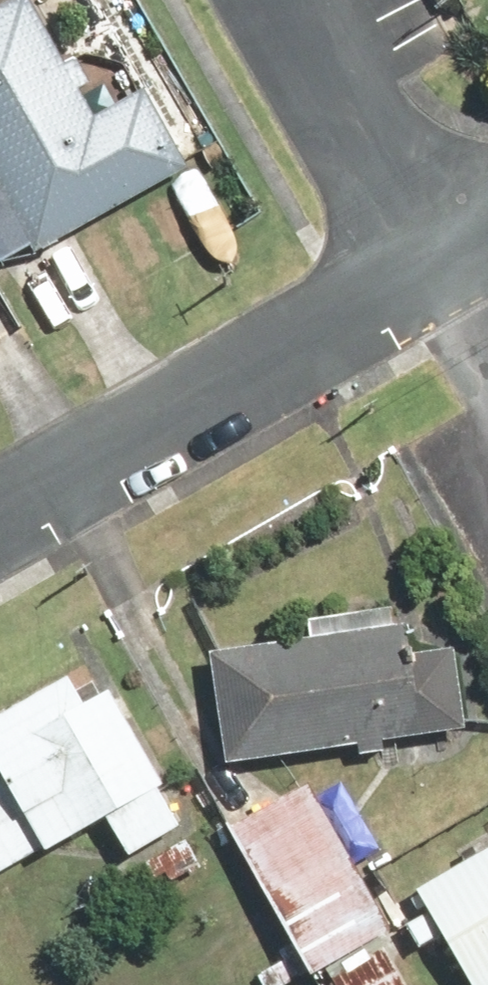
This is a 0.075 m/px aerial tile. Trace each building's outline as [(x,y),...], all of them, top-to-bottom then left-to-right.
[(3,266),(39,247),(43,255),(197,170),(150,85),(125,99),(99,53),(74,66),(38,1),(0,22),(0,261),(3,266)] [(424,652),(421,623),(407,625),(405,607),(313,618),(316,641),(219,653),(233,765),(475,735),(464,647),(424,652)] [(5,773),(0,776),(0,878),(51,848),(57,857),(115,822),(138,860),(189,828),(167,791),(176,785),(119,692),(94,707),(75,676),(0,721),(0,764),(5,773)] [(322,983),(333,976),(338,984),(410,984),(387,944),(401,936),(314,783),(234,828),(322,983)] [(212,869),(190,838),(146,869),(168,900),(212,869)] [(424,894),(481,984),(487,984),(487,853),(424,894)]
